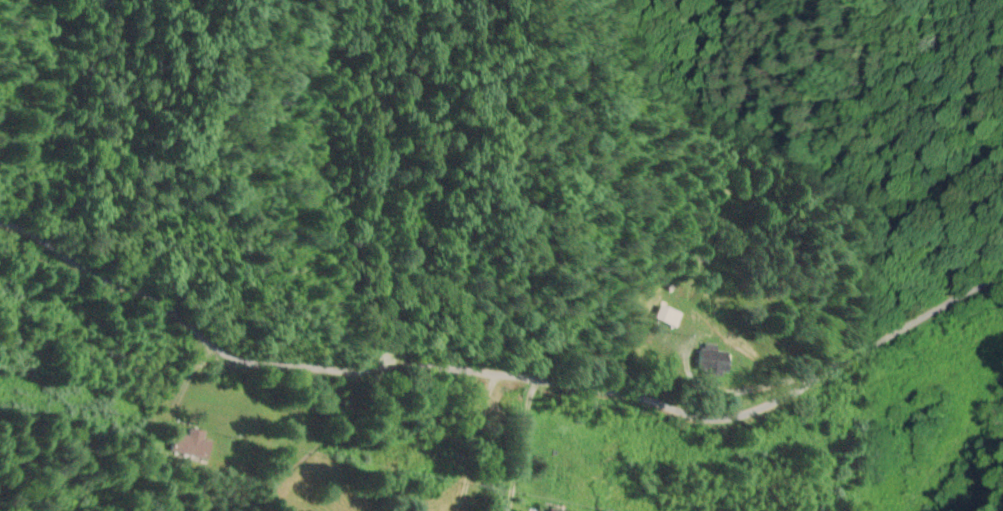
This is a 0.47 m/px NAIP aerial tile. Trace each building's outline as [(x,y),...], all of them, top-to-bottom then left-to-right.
[(722,349),(697,349),(697,375),(722,375),(722,349)]
